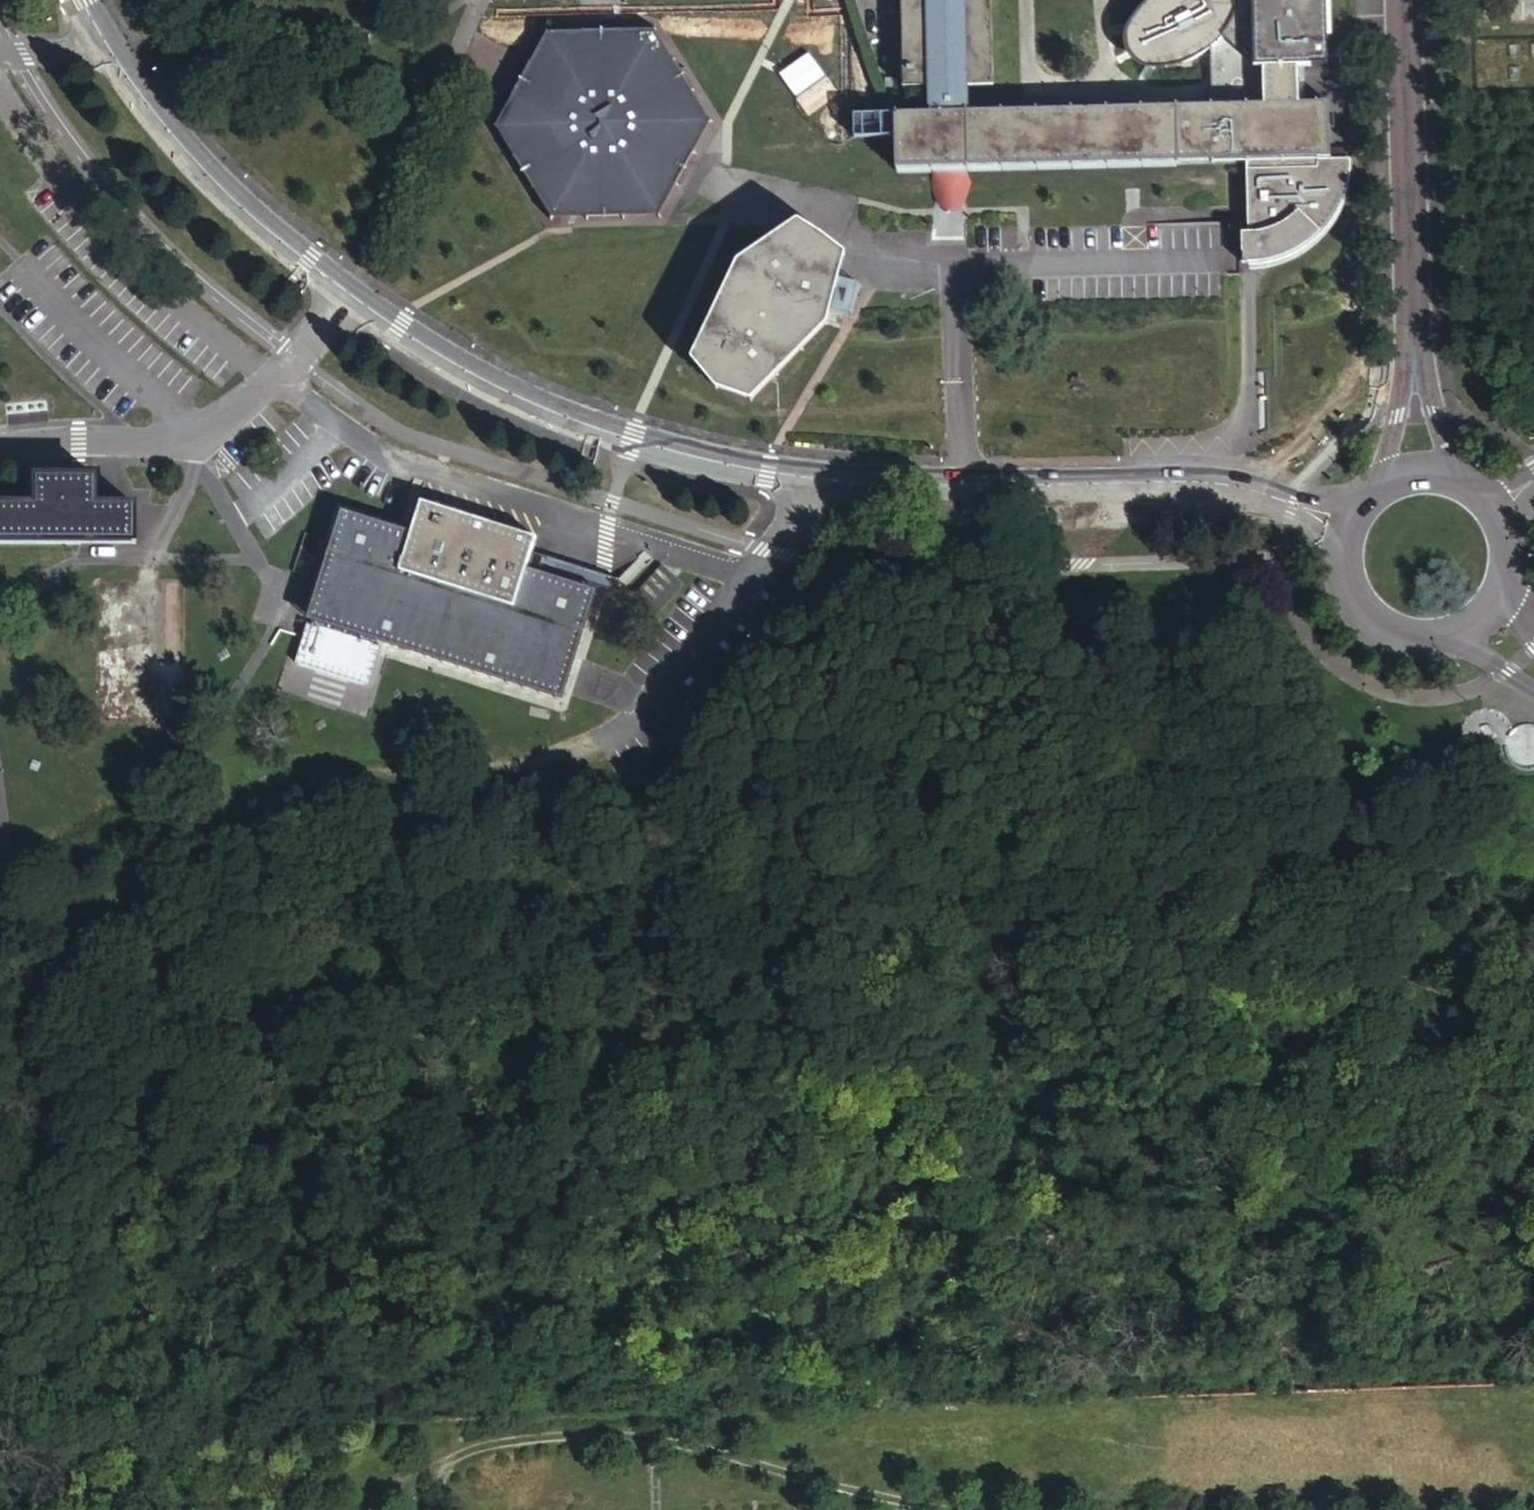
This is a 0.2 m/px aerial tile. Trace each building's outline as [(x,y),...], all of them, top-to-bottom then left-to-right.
[(969,108),(968,80),(995,80),(992,0),(900,0),(902,82),(928,81),(928,109),(969,108)] [(1331,62),(1331,29),(1336,30),(1335,0),(1137,0),(1135,3),(1133,9),(1133,14),(1133,18),(1134,23),(1135,28),(1137,32),(1138,35),(1141,38),(1144,41),(1150,44),(1154,47),(1160,50),(1167,51),(1174,51),(1180,51),(1192,49),(1203,45),(1208,43),(1214,41),(1218,38),(1221,36),(1225,34),(1255,63),(1266,63),(1300,63),(1331,62)] [(521,162),(540,193),(554,185),(568,209),(595,207),(595,221),(634,220),(634,205),(659,203),(672,179),(687,187),(704,154),(688,147),(702,121),(686,98),(700,90),(680,59),(666,67),(654,47),(628,48),(628,31),(588,33),(588,49),(559,51),(547,73),(533,66),(516,98),(530,104),(517,129),(534,155),(521,162)] [(1255,63),(1225,34),(1221,36),(1218,38),(1214,41),(1214,82),(1214,102),(1198,103),(1030,107),(969,108),(928,109),(897,110),(898,169),(934,169),(964,168),(1225,161),(1248,161),(1332,159),(1331,150),(1330,99),(1303,101),(1300,63),(1266,63),(1255,63)] [(1332,159),(1248,161),(1249,232),(1241,233),(1242,260),(1249,260),(1250,265),(1263,264),(1275,262),(1285,259),(1294,255),(1302,251),(1310,247),(1315,242),(1322,236),(1328,230),(1341,214),(1345,206),(1347,200),(1350,193),(1352,184),(1354,175),(1355,167),(1355,160),(1345,160),(1344,150),(1331,150),(1332,159)] [(1211,244),(1239,244),(1239,222),(1211,222),(1211,244)] [(724,296),(695,360),(713,394),(715,396),(755,405),(829,330),(835,318),(855,323),(862,289),(842,284),(846,257),(812,233),(799,224),(739,262),(724,296)] [(140,539),(140,506),(101,506),(101,477),(63,477),(44,477),(44,506),(0,506),(0,538),(140,539)] [(310,607),(317,609),(375,628),(565,692),(573,669),(599,589),(543,571),(533,567),(530,567),(533,556),(540,535),(424,497),(413,528),(411,527),(400,524),(344,505),(310,607)] [(303,625),(293,655),(368,679),(382,637),(373,635),(375,628),(317,609),(314,616),(307,613),(303,625)]
